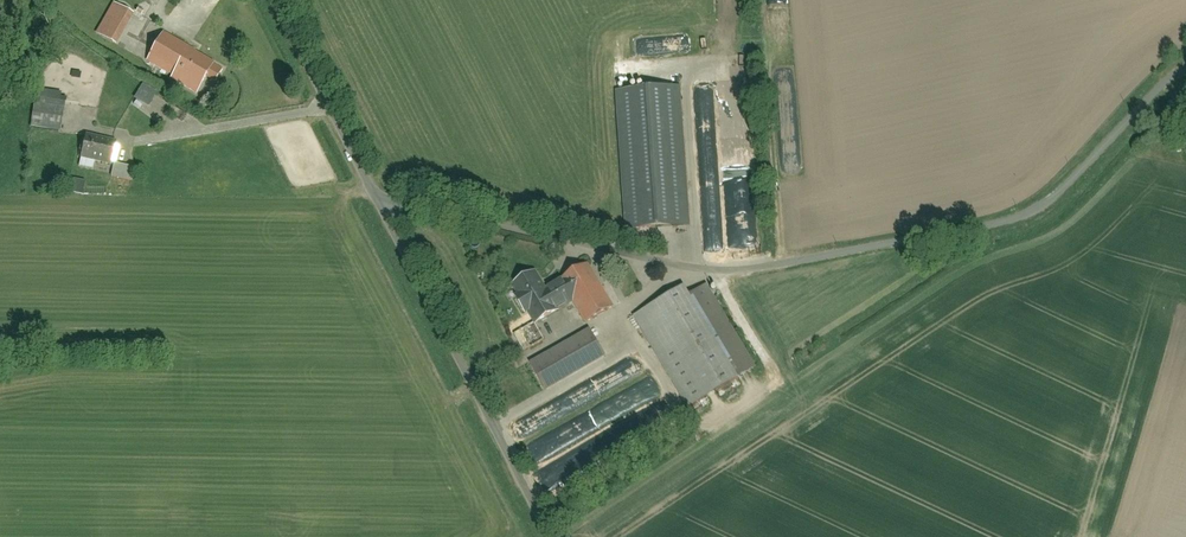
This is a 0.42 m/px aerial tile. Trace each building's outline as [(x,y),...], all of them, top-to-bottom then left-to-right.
[(96,32),(116,43),(133,12),(113,2),(96,32)] [(217,65),(165,33),(155,49),(146,64),(199,96),(209,78),(218,83),(224,73),(216,68),(217,65)] [(618,93),(625,231),(690,228),(683,89),(618,93)] [(36,100),(32,129),(67,134),(71,106),(36,100)] [(83,105),(81,122),(95,124),(97,107),(83,105)] [(87,140),(83,162),(114,167),(117,144),(87,140)] [(116,166),(113,180),(134,185),(137,171),(116,166)] [(562,306),(576,299),(588,321),(613,307),(589,265),(565,278),(567,282),(551,290),(541,272),(511,289),(534,329),(565,312),(562,306)] [(634,318),(691,411),(760,369),(710,288),(693,298),(686,287),(634,318)] [(519,337),(526,351),(545,342),(538,328),(519,337)] [(530,365),(545,392),(606,357),(590,330),(530,365)]
